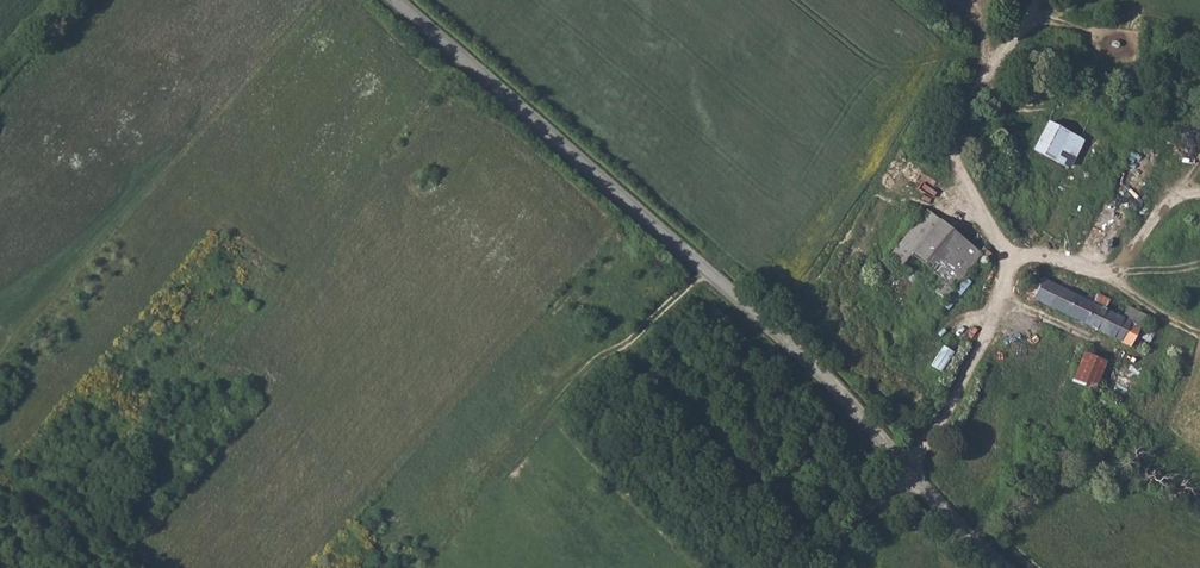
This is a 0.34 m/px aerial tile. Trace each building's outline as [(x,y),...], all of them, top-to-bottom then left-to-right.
[(1049,120),(1035,147),(1072,166),(1086,139),(1049,120)] [(985,130),(985,133),(985,137),(987,140),(990,141),(995,141),(998,141),(1001,137),(1001,134),(1001,131),(999,129),(996,127),(993,126),(990,126),(987,128),(985,130)] [(928,212),(890,260),(943,304),(984,256),(928,212)] [(1025,274),(1017,290),(1034,298),(1032,302),(1121,342),(1127,331),(1141,337),(1145,329),(1103,309),(1041,281),(1025,274)] [(1106,360),(1081,351),(1071,380),(1096,389),(1106,360)] [(1136,381),(1141,370),(1118,359),(1103,393),(1134,407),(1143,385),(1136,381)]
